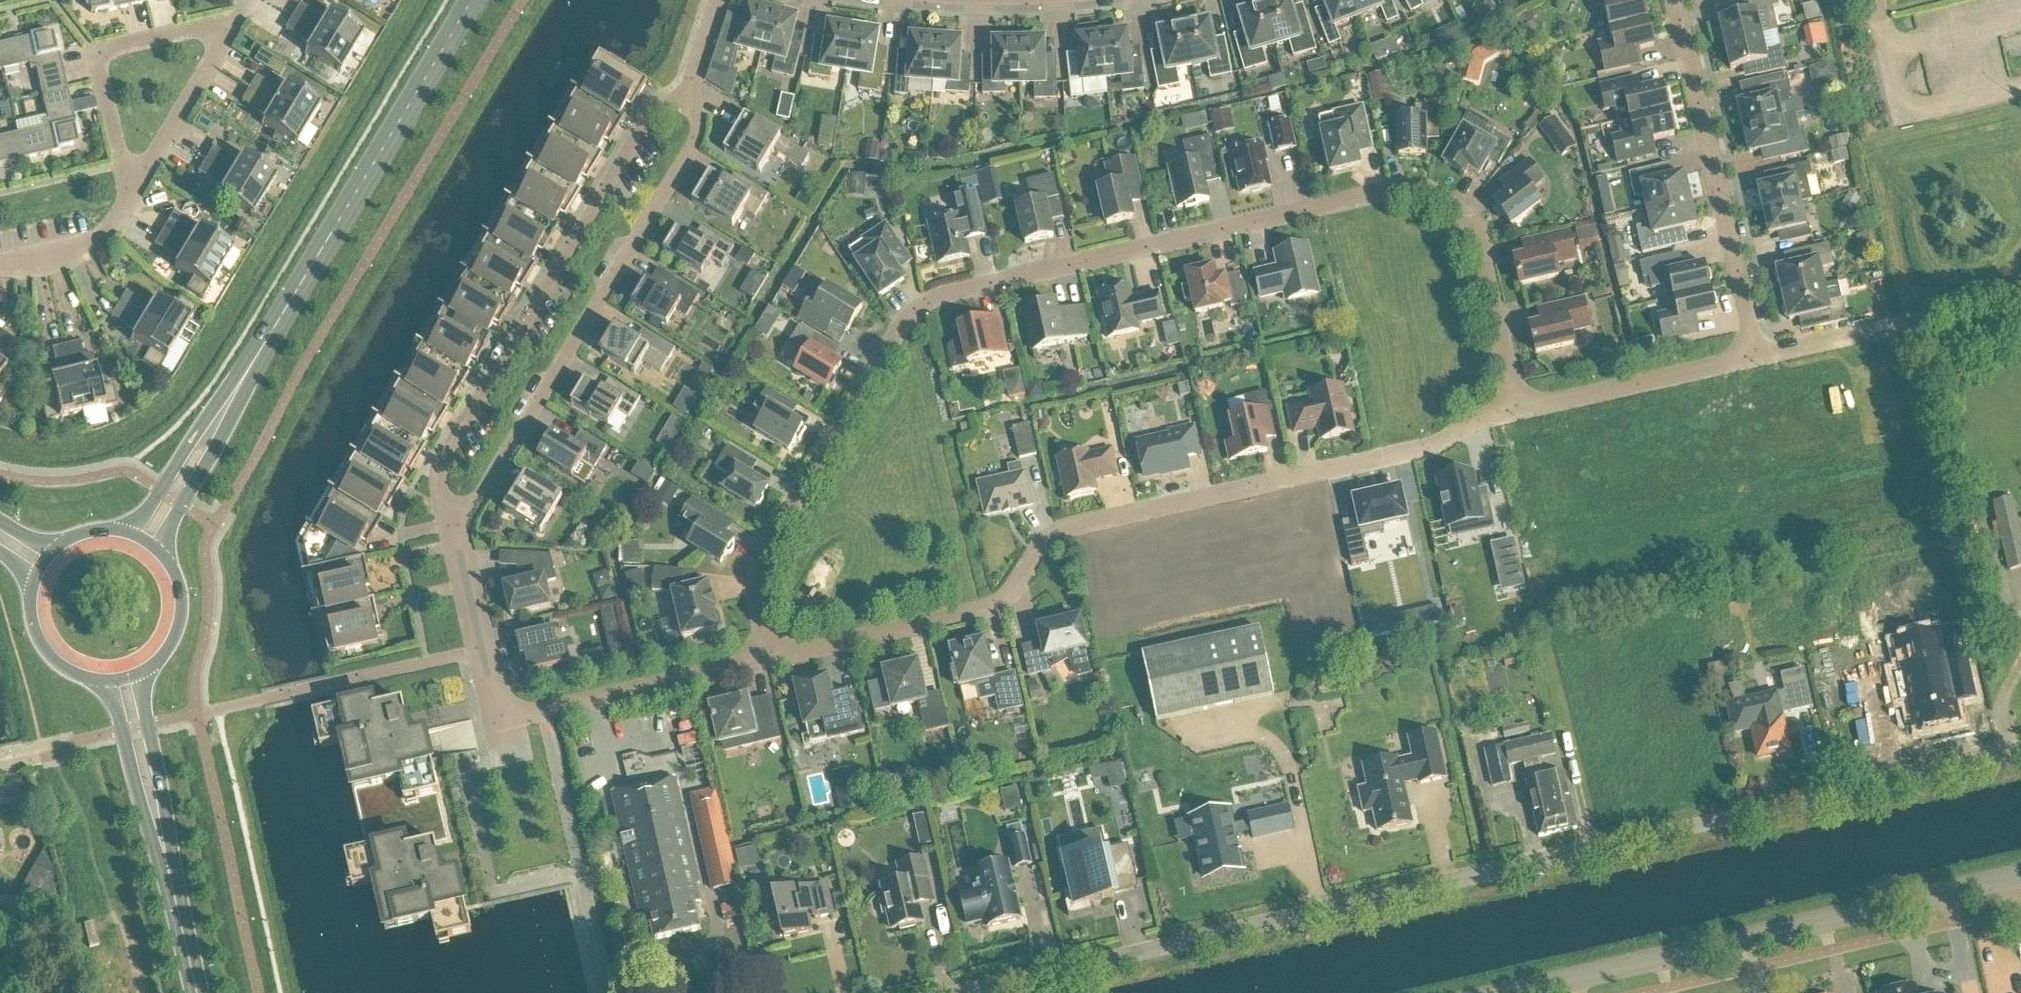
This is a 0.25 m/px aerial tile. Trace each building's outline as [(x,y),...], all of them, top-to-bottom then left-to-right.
[(86,7),(88,7),(90,15),(98,13),(99,15),(145,4),(144,0),(84,0),(86,7)] [(1350,0),(1323,0),(1329,14),(1318,19),(1329,48),(1341,43),(1335,28),(1358,19),(1350,0)] [(1358,19),(1381,10),(1387,25),(1398,20),(1390,0),(1350,0),(1358,19)] [(1411,15),(1423,9),(1418,0),(1404,0),(1411,15)] [(1514,0),(1508,0),(1501,4),(1509,16),(1519,10),(1514,0)] [(1610,31),(1647,22),(1642,0),(1627,0),(1626,0),(1590,0),(1592,9),(1604,6),(1610,31)] [(1724,46),(1761,37),(1778,33),(1772,10),(1778,8),(1776,0),(1747,0),(1742,1),(1745,16),(1719,22),(1724,46)] [(1276,1),(1262,2),(1276,48),(1289,44),(1294,59),(1316,52),(1307,23),(1296,26),(1289,1),(1277,5),(1276,1)] [(1276,48),(1262,2),(1251,9),(1251,12),(1240,16),(1247,40),(1236,44),(1245,73),(1267,67),(1263,51),(1276,48)] [(299,7),(292,19),(351,55),(363,35),(328,14),(323,21),(299,7)] [(739,50),(762,56),(772,14),(748,8),(745,22),(744,22),(741,35),(725,30),(719,47),(738,52),(739,50)] [(772,14),(762,56),(776,59),(772,75),(793,80),(801,50),(790,47),(793,35),(796,21),(787,18),(788,16),(773,12),(772,14)] [(1513,23),(1519,33),(1533,24),(1526,14),(1513,23)] [(351,55),(292,19),(284,32),(308,46),(304,54),(339,75),(351,55)] [(1192,68),(1183,21),(1170,28),(1171,31),(1159,33),(1164,59),(1153,61),(1159,91),(1180,87),(1177,72),(1192,68)] [(1197,22),(1183,21),(1192,68),(1208,65),(1211,81),(1232,77),(1226,46),(1214,49),(1209,23),(1197,26),(1197,22)] [(1647,22),(1610,31),(1613,43),(1599,46),(1605,74),(1641,65),(1638,52),(1653,48),(1647,22)] [(1807,26),(1810,46),(1830,43),(1826,23),(1807,26)] [(832,71),(847,73),(854,32),(829,28),(827,42),(826,42),(824,55),(813,53),(809,77),(831,81),(832,71)] [(854,32),(847,73),(861,76),(859,92),(881,95),(886,65),(874,63),(876,50),(878,36),(869,34),(869,32),(854,29),(854,32)] [(1101,36),(1102,38),(1106,80),(1121,79),(1123,95),(1145,92),(1141,61),(1130,63),(1129,50),(1128,50),(1126,35),(1117,37),(1117,34),(1101,36)] [(0,46),(0,63),(2,73),(28,67),(30,72),(35,71),(41,97),(66,91),(55,45),(53,45),(51,36),(43,38),(43,36),(0,46)] [(1761,37),(1724,46),(1730,71),(1755,65),(1758,78),(1785,71),(1780,49),(1765,52),(1761,37)] [(1106,80),(1102,38),(1077,41),(1079,56),(1078,56),(1080,68),(1068,70),(1071,100),(1084,99),(1083,83),(1106,80)] [(933,84),(936,41),(911,39),(910,54),(909,67),(897,66),(895,97),(908,98),(909,82),(933,84)] [(936,39),(936,41),(933,84),(948,85),(947,95),(969,96),(971,71),(959,70),(960,58),(961,43),(951,42),(952,40),(936,39)] [(1379,60),(1398,54),(1394,39),(1375,45),(1379,60)] [(1499,56),(1490,39),(1470,51),(1462,81),(1478,85),(1484,65),(1499,56)] [(1019,43),(1020,86),(1034,86),(1035,102),(1057,102),(1056,70),(1045,70),(1045,58),(1044,58),(1044,43),(1034,43),(1034,41),(1019,41),(1019,43)] [(1005,86),(1020,86),(1019,43),(994,44),(994,59),(994,71),(983,72),(983,97),(1005,96),(1005,86)] [(620,117),(621,116),(633,96),(639,99),(648,83),(625,69),(626,67),(611,58),(610,60),(600,54),(590,71),(591,71),(592,70),(598,74),(591,86),(585,82),(585,81),(584,80),(578,91),(620,117)] [(1812,66),(1817,85),(1840,79),(1834,60),(1812,66)] [(1327,70),(1324,61),(1317,63),(1319,72),(1327,70)] [(708,83),(731,98),(737,74),(713,68),(708,83)] [(1401,73),(1390,76),(1391,86),(1403,84),(1401,73)] [(1561,79),(1563,86),(1585,81),(1583,73),(1561,79)] [(1369,78),(1375,106),(1392,102),(1386,75),(1369,78)] [(1766,100),(1738,106),(1744,129),(1780,121),(1780,120),(1796,117),(1804,115),(1801,103),(1796,100),(1791,101),(1790,96),(1791,96),(1786,76),(1761,81),(1766,100)] [(1618,124),(1629,121),(1668,112),(1662,87),(1640,92),(1637,78),(1599,87),(1605,113),(1614,110),(1618,124)] [(256,79),(248,91),(308,127),(320,107),(284,86),(280,93),(256,79)] [(1267,81),(1255,85),(1257,91),(1269,87),(1267,81)] [(19,101),(17,91),(8,93),(10,103),(19,101)] [(77,137),(66,91),(41,97),(47,123),(42,124),(43,129),(17,135),(23,161),(69,150),(69,148),(77,146),(75,138),(77,137)] [(308,127),(248,91),(241,104),(265,118),(260,126),(296,147),(308,127)] [(598,153),(599,152),(611,132),(617,135),(625,121),(626,121),(627,120),(621,116),(620,117),(578,91),(568,107),(569,108),(570,107),(576,110),(569,122),(563,118),(563,117),(562,117),(556,127),(598,153)] [(73,101),(76,112),(97,108),(95,97),(73,101)] [(1425,158),(1425,134),(1439,134),(1439,103),(1424,103),(1424,107),(1415,108),(1415,120),(1398,120),(1399,158),(1425,158)] [(1144,106),(1146,116),(1155,115),(1154,105),(1144,106)] [(9,107),(0,109),(0,116),(1,119),(11,116),(9,107)] [(1321,133),(1331,174),(1360,168),(1357,155),(1371,151),(1362,110),(1334,116),(1334,118),(1323,132),(1321,133)] [(789,122),(791,114),(779,112),(778,120),(789,122)] [(1229,112),(1212,116),(1215,129),(1232,125),(1229,112)] [(1668,112),(1629,121),(1632,135),(1611,139),(1617,165),(1655,156),(1652,143),(1674,137),(1668,112)] [(1499,166),(1511,144),(1492,133),(1494,129),(1468,114),(1460,128),(1464,130),(1444,165),(1465,177),(1468,171),(1479,177),(1488,160),(1499,166)] [(1208,128),(1205,116),(1182,121),(1185,134),(1208,128)] [(1780,121),(1744,129),(1750,155),(1778,148),(1781,161),(1808,155),(1802,131),(1799,132),(1796,117),(1780,120),(1780,121)] [(724,153),(760,175),(773,152),(803,169),(810,157),(745,118),(724,153)] [(1554,118),(1539,130),(1546,139),(1562,128),(1554,118)] [(1270,127),(1276,154),(1295,150),(1289,123),(1270,127)] [(576,189),(577,189),(589,168),(595,172),(604,157),(605,156),(599,152),(598,153),(556,127),(546,143),(547,144),(547,143),(554,147),(547,158),(540,155),(541,154),(540,153),(534,164),(576,189)] [(819,150),(832,152),(835,136),(822,134),(819,150)] [(23,161),(17,135),(0,139),(0,166),(23,161)] [(1169,184),(1172,197),(1174,196),(1177,210),(1186,208),(1186,212),(1197,209),(1196,206),(1209,203),(1202,174),(1218,171),(1210,139),(1183,145),(1187,165),(1168,169),(1171,184),(1169,184)] [(1830,144),(1832,153),(1850,149),(1848,140),(1830,144)] [(1229,155),(1235,180),(1237,180),(1241,195),(1250,193),(1253,195),(1260,194),(1262,191),(1270,188),(1264,163),(1267,162),(1263,147),(1229,155)] [(212,151),(205,163),(264,199),(276,179),(241,157),(236,165),(212,151)] [(944,163),(944,151),(933,151),(932,162),(944,163)] [(891,165),(892,159),(887,154),(881,153),(880,164),(891,165)] [(1819,172),(1835,168),(1832,156),(1816,160),(1819,172)] [(824,160),(818,170),(831,178),(837,167),(824,160)] [(1106,167),(1111,187),(1099,190),(1107,227),(1133,220),(1130,207),(1144,204),(1134,161),(1106,167)] [(1499,186),(1507,197),(1494,206),(1496,208),(1493,211),(1499,220),(1503,217),(1510,228),(1541,205),(1530,191),(1544,181),(1530,162),(1499,186)] [(264,199),(205,163),(197,175),(221,190),(217,198),(252,219),(264,199)] [(554,226),(555,225),(567,205),(573,208),(582,193),(582,194),(583,193),(577,189),(576,189),(534,164),(524,180),(525,180),(525,179),(532,183),(525,195),(518,191),(519,190),(518,189),(512,200),(554,226)] [(1758,189),(1763,213),(1800,205),(1812,203),(1806,179),(1812,178),(1809,165),(1771,174),(1774,185),(1758,189)] [(1599,176),(1612,173),(1610,167),(1597,170),(1599,176)] [(1644,197),(1647,211),(1689,202),(1683,176),(1657,182),(1654,169),(1629,175),(1634,199),(1644,197)] [(995,171),(978,175),(980,186),(998,182),(995,171)] [(959,176),(963,192),(979,188),(975,172),(959,176)] [(693,204),(733,229),(744,212),(755,219),(769,197),(741,180),(735,190),(710,175),(693,204)] [(1017,209),(1025,245),(1053,239),(1048,216),(1062,213),(1053,177),(1027,183),(1032,205),(1017,209)] [(849,199),(865,200),(866,178),(850,178),(849,199)] [(1609,193),(1606,179),(1596,181),(1599,196),(1609,193)] [(959,217),(929,224),(938,266),(969,258),(965,241),(985,237),(982,224),(975,193),(954,198),(959,217)] [(1841,207),(1852,214),(1860,202),(1849,195),(1841,207)] [(532,262),(533,262),(545,241),(550,244),(559,230),(560,230),(561,229),(555,225),(554,226),(512,200),(502,216),(503,217),(503,216),(509,220),(502,231),(496,227),(497,227),(496,226),(489,236),(532,262)] [(1689,202),(1647,211),(1650,226),(1636,229),(1642,255),(1673,248),(1669,233),(1695,227),(1689,202)] [(1800,205),(1763,213),(1769,237),(1785,233),(1787,245),(1811,239),(1808,226),(1805,227),(1800,205)] [(169,222),(161,235),(221,271),(233,251),(197,229),(193,237),(169,222)] [(1581,253),(1600,249),(1595,223),(1575,227),(1581,253)] [(863,243),(864,245),(858,262),(856,264),(880,299),(905,283),(898,272),(910,264),(886,228),(863,243)] [(663,253),(702,277),(711,262),(722,268),(734,248),(711,234),(704,246),(677,230),(663,253)] [(1526,258),(1514,261),(1520,287),(1558,278),(1556,266),(1575,261),(1569,234),(1523,244),(1526,258)] [(221,271),(161,235),(154,247),(178,262),(173,269),(192,281),(185,292),(202,302),(221,271)] [(1855,238),(1859,252),(1871,249),(1868,235),(1855,238)] [(510,299),(510,298),(523,277),(528,281),(537,266),(538,267),(539,265),(533,262),(532,262),(489,236),(480,253),(481,253),(481,252),(487,256),(480,268),(474,264),(475,263),(474,262),(467,273),(510,299)] [(1780,286),(1783,297),(1823,287),(1820,271),(1834,268),(1829,245),(1799,252),(1802,266),(1777,271),(1777,274),(1774,276),(1776,285),(1780,286)] [(1275,254),(1279,272),(1271,273),(1270,271),(1255,274),(1261,300),(1284,294),(1286,303),(1318,295),(1307,247),(1275,254)] [(748,269),(755,257),(743,250),(737,262),(748,269)] [(1611,255),(1613,266),(1631,262),(1629,251),(1611,255)] [(1664,288),(1667,301),(1710,291),(1709,286),(1711,283),(1709,274),(1705,272),(1704,266),(1676,273),(1672,257),(1639,265),(1643,280),(1649,279),(1651,291),(1664,288)] [(1626,272),(1624,265),(1614,267),(1615,274),(1626,272)] [(757,297),(768,276),(755,269),(744,290),(757,297)] [(1189,288),(1181,290),(1185,304),(1193,303),(1196,316),(1223,309),(1222,307),(1230,305),(1231,310),(1246,306),(1239,275),(1216,280),(1213,269),(1186,275),(1189,288)] [(488,335),(501,314),(506,317),(515,302),(516,303),(517,302),(510,298),(510,299),(467,273),(458,289),(459,290),(459,289),(465,292),(458,304),(452,300),(453,299),(452,299),(445,309),(488,335)] [(795,296),(799,288),(787,281),(783,289),(795,296)] [(631,306),(654,320),(650,326),(659,332),(663,325),(667,327),(676,312),(686,319),(699,297),(674,282),(666,294),(646,282),(631,306)] [(1847,323),(1841,300),(1838,284),(1823,287),(1783,297),(1785,307),(1782,310),(1784,319),(1788,320),(1788,322),(1813,316),(1817,330),(1847,323)] [(1098,296),(1108,340),(1140,333),(1138,326),(1163,320),(1157,294),(1138,299),(1138,301),(1133,302),(1129,288),(1098,296)] [(799,321),(825,337),(833,325),(848,334),(862,309),(828,289),(815,310),(808,306),(799,321)] [(1710,291),(1667,301),(1670,314),(1657,317),(1663,343),(1699,335),(1696,321),(1716,317),(1714,311),(1717,307),(1715,299),(1711,296),(1710,291)] [(125,294),(118,306),(177,343),(196,311),(180,301),(173,313),(154,301),(149,309),(125,294)] [(1530,328),(1536,355),(1574,346),(1571,333),(1590,329),(1584,301),(1538,312),(1541,326),(1530,328)] [(177,343),(118,306),(110,319),(134,334),(130,341),(149,353),(142,364),(158,374),(177,343)] [(1063,314),(1064,316),(1058,317),(1055,306),(1024,313),(1033,353),(1064,346),(1064,345),(1087,339),(1081,310),(1063,314)] [(1256,309),(1259,322),(1269,319),(1266,307),(1256,309)] [(466,371),(479,350),(484,354),(493,339),(494,339),(495,338),(488,335),(445,309),(436,325),(437,326),(437,325),(443,329),(437,340),(430,337),(431,336),(430,335),(423,346),(466,371)] [(775,329),(782,317),(770,310),(763,321),(775,329)] [(1184,316),(1175,318),(1178,331),(1187,328),(1184,316)] [(962,343),(954,345),(950,347),(948,350),(948,354),(953,372),(969,368),(968,364),(1007,355),(998,319),(959,328),(962,343)] [(1175,325),(1163,328),(1165,336),(1177,333),(1175,325)] [(834,379),(842,367),(829,359),(835,349),(800,328),(788,347),(806,357),(796,373),(827,392),(828,389),(833,389),(836,383),(834,379)] [(601,356),(635,376),(643,364),(661,375),(676,351),(650,335),(642,347),(616,331),(601,356)] [(0,336),(0,362),(13,342),(1,334),(0,336)] [(80,344),(66,347),(81,415),(117,407),(113,388),(100,391),(95,369),(86,371),(80,344)] [(444,408),(444,407),(457,387),(462,390),(471,375),(472,376),(473,375),(466,371),(423,346),(414,362),(415,362),(415,361),(421,365),(414,377),(408,373),(409,372),(408,371),(401,382),(444,408)] [(81,415),(66,347),(51,351),(58,378),(49,380),(54,402),(41,405),(46,423),(81,415)] [(699,373),(709,379),(714,371),(703,365),(699,373)] [(422,444),(435,423),(440,427),(449,412),(450,412),(451,411),(444,407),(444,408),(401,382),(392,398),(393,399),(393,398),(399,402),(392,413),(386,409),(387,408),(386,408),(379,418),(422,444)] [(571,405),(609,428),(618,414),(629,420),(641,400),(616,385),(608,397),(585,382),(571,405)] [(1178,387),(1181,398),(1191,396),(1188,384),(1178,387)] [(691,414),(703,395),(689,386),(676,405),(691,414)] [(1023,386),(1007,390),(1010,401),(1026,397),(1023,386)] [(1348,418),(1350,414),(1348,406),(1344,403),(1341,389),(1311,396),(1313,404),(1289,409),(1294,434),(1319,429),(1322,442),(1352,435),(1348,418)] [(790,422),(797,410),(767,392),(755,413),(764,418),(756,433),(789,453),(796,442),(799,444),(807,432),(790,422)] [(1226,446),(1230,462),(1267,454),(1264,442),(1276,440),(1266,394),(1244,399),(1248,415),(1230,419),(1236,444),(1226,446)] [(400,481),(400,480),(413,460),(418,463),(427,448),(428,449),(429,448),(422,444),(379,418),(370,435),(371,435),(371,434),(377,438),(370,449),(364,446),(365,445),(364,444),(357,455),(400,481)] [(660,420),(662,433),(676,431),(674,418),(660,420)] [(1039,422),(1040,433),(1047,433),(1050,427),(1050,421),(1039,422)] [(690,437),(699,442),(706,432),(696,426),(690,437)] [(1037,457),(1030,426),(1012,430),(1020,461),(1037,457)] [(1169,439),(1136,446),(1144,478),(1170,472),(1171,476),(1190,471),(1187,457),(1200,454),(1194,427),(1168,433),(1169,439)] [(594,472),(607,450),(581,434),(573,447),(553,435),(538,459),(572,480),(585,487),(594,472)] [(730,478),(722,491),(755,511),(756,508),(760,508),(764,502),(762,498),(768,488),(745,474),(752,462),(728,448),(715,469),(730,478)] [(1058,460),(1067,499),(1096,492),(1094,482),(1117,476),(1111,452),(1088,457),(1087,453),(1058,460)] [(342,481),(335,491),(378,517),(391,496),(396,499),(405,485),(406,485),(407,484),(400,480),(400,481),(357,455),(348,471),(349,472),(349,471),(355,474),(348,486),(342,482),(343,481),(342,481)] [(1032,507),(1024,475),(1023,475),(1021,465),(1008,468),(1010,478),(978,486),(986,518),(1005,513),(1006,514),(1015,512),(1014,511),(1032,507)] [(1471,475),(1438,482),(1442,501),(1441,502),(1443,511),(1444,511),(1449,530),(1481,522),(1482,527),(1494,524),(1489,500),(1477,503),(1471,475)] [(505,514),(541,536),(563,500),(527,478),(505,514)] [(655,500),(669,509),(679,492),(665,483),(655,500)] [(335,491),(335,492),(326,507),(327,508),(327,507),(333,511),(326,522),(320,519),(321,518),(320,517),(313,528),(355,554),(369,532),(374,536),(383,521),(384,521),(385,520),(378,517),(335,491)] [(1371,497),(1354,501),(1358,521),(1343,524),(1352,566),(1368,562),(1363,540),(1384,535),(1383,528),(1407,522),(1400,491),(1384,494),(1371,497)] [(2020,570),(2020,537),(2012,500),(1992,505),(2008,573),(2020,570)] [(696,534),(689,547),(721,566),(727,557),(731,556),(735,550),(733,546),(735,543),(727,539),(734,527),(694,502),(680,524),(696,534)] [(591,535),(606,544),(618,524),(603,515),(591,535)] [(627,563),(643,562),(642,540),(625,541),(627,563)] [(1514,541),(1491,546),(1498,579),(1521,574),(1514,541)] [(505,590),(512,618),(551,609),(545,585),(557,583),(551,557),(519,555),(517,588),(505,590)] [(317,602),(319,613),(319,614),(368,603),(368,602),(363,579),(369,577),(365,560),(366,560),(366,559),(310,571),(314,590),(316,590),(315,589),(322,587),(325,601),(318,602),(318,601),(317,602)] [(655,570),(652,593),(673,595),(678,620),(661,624),(665,643),(683,639),(683,640),(719,631),(718,627),(720,626),(718,614),(715,615),(708,586),(700,587),(682,591),(681,587),(683,573),(655,570)] [(646,589),(642,573),(625,577),(629,593),(646,589)] [(599,592),(603,604),(615,599),(611,588),(599,592)] [(319,614),(320,614),(324,632),(325,632),(325,631),(332,629),(335,642),(328,644),(327,643),(326,643),(329,656),(378,645),(372,620),(378,619),(375,602),(375,600),(368,602),(368,603),(319,614)] [(1437,608),(1414,613),(1418,628),(1440,623),(1437,608)] [(615,609),(601,613),(603,620),(617,617),(615,609)] [(1050,672),(1046,659),(1051,658),(1056,668),(1069,660),(1079,677),(1092,674),(1083,638),(1088,637),(1085,624),(1080,625),(1079,621),(1038,630),(1042,646),(1024,650),(1030,677),(1050,672)] [(529,675),(535,674),(537,679),(554,676),(553,670),(571,666),(567,646),(558,648),(554,631),(517,639),(521,660),(525,659),(529,675)] [(1274,696),(1260,631),(1142,656),(1157,722),(1274,696)] [(1901,673),(1893,675),(1899,702),(1907,701),(1910,716),(1915,715),(1919,731),(1959,722),(1954,703),(1974,698),(1959,633),(1932,639),(1937,660),(1900,668),(1901,673)] [(951,672),(955,687),(959,686),(960,689),(977,685),(981,702),(996,699),(1000,714),(1023,709),(1015,675),(993,680),(984,642),(968,646),(967,642),(953,645),(954,649),(950,650),(955,671),(951,672)] [(624,647),(610,651),(612,663),(627,659),(624,647)] [(868,686),(875,716),(926,703),(922,686),(918,687),(912,665),(884,672),(886,682),(868,686)] [(1721,678),(1718,666),(1707,669),(1710,680),(1713,692),(1724,689),(1721,678)] [(1789,752),(1780,713),(1788,711),(1789,714),(1811,709),(1812,710),(1813,710),(1804,671),(1780,677),(1785,698),(1778,700),(1778,696),(1745,703),(1743,686),(1743,685),(1728,688),(1728,690),(1729,690),(1735,706),(1729,707),(1728,707),(1734,735),(1751,731),(1758,759),(1776,755),(1779,756),(1783,755),(1785,753),(1789,752)] [(1858,714),(1852,684),(1839,687),(1836,674),(1822,677),(1831,720),(1858,714)] [(865,734),(858,704),(855,693),(832,699),(828,679),(825,680),(822,677),(814,679),(812,683),(796,686),(806,727),(810,746),(827,742),(865,734)] [(1025,684),(1029,702),(1040,700),(1036,682),(1025,684)] [(712,719),(713,723),(714,723),(716,729),(711,730),(714,743),(719,742),(720,745),(724,744),(725,752),(779,740),(770,701),(749,705),(748,698),(734,701),(734,703),(711,708),(714,719),(712,719)] [(443,876),(436,846),(450,843),(425,733),(410,736),(403,704),(375,711),(373,700),(313,714),(321,749),(342,744),(366,849),(345,854),(353,889),(374,884),(385,930),(432,920),(437,941),(471,933),(457,873),(443,876)] [(922,720),(926,736),(950,730),(946,714),(922,720)] [(1530,735),(1528,726),(1503,731),(1505,740),(1530,735)] [(1363,768),(1368,789),(1358,791),(1364,815),(1373,813),(1377,833),(1412,825),(1404,787),(1418,784),(1419,786),(1446,780),(1435,734),(1408,740),(1413,759),(1398,762),(1398,760),(1363,768)] [(1550,737),(1532,742),(1537,762),(1541,760),(1555,757),(1550,737)] [(1537,762),(1532,742),(1485,753),(1493,788),(1512,784),(1509,768),(1523,765),(1527,784),(1534,816),(1533,816),(1539,839),(1558,834),(1545,780),(1541,760),(1537,762)] [(1126,788),(1121,765),(1105,768),(1110,791),(1126,788)] [(1564,776),(1545,780),(1558,834),(1577,830),(1571,807),(1564,776)] [(695,907),(702,906),(698,888),(700,887),(675,780),(612,794),(622,840),(621,840),(624,850),(625,850),(639,913),(640,913),(650,918),(655,942),(701,932),(695,907)] [(836,789),(841,813),(858,810),(853,786),(836,789)] [(692,798),(697,822),(713,892),(738,886),(716,793),(692,798)] [(1229,813),(1191,821),(1204,880),(1242,871),(1234,838),(1252,834),(1254,841),(1293,832),(1288,809),(1248,817),(1250,824),(1232,828),(1229,813)] [(910,819),(913,832),(925,829),(922,817),(910,819)] [(1008,830),(1011,842),(1009,842),(1016,869),(1031,866),(1025,838),(1023,839),(1021,827),(1008,830)] [(759,846),(739,850),(742,866),(763,862),(759,846)] [(1090,905),(1112,900),(1111,897),(1138,890),(1128,847),(1109,852),(1108,848),(1063,858),(1071,893),(1063,895),(1069,918),(1092,913),(1090,905)] [(933,904),(929,884),(923,861),(898,867),(901,879),(898,884),(882,888),(885,900),(879,902),(883,917),(888,915),(892,931),(900,929),(900,932),(916,929),(915,925),(923,924),(919,907),(933,904)] [(980,890),(960,895),(967,926),(987,921),(989,929),(1021,921),(1008,865),(975,872),(980,890)] [(34,868),(29,877),(43,885),(48,877),(34,868)] [(43,885),(35,899),(37,906),(59,901),(52,871),(48,877),(43,885)] [(767,910),(771,926),(781,924),(784,940),(811,933),(807,916),(813,915),(815,921),(834,917),(827,887),(802,893),(801,889),(774,896),(777,908),(767,910)] [(833,897),(836,912),(847,910),(844,895),(833,897)] [(739,905),(721,908),(724,921),(742,918),(739,905)] [(94,925),(84,927),(90,950),(99,948),(94,925)]
